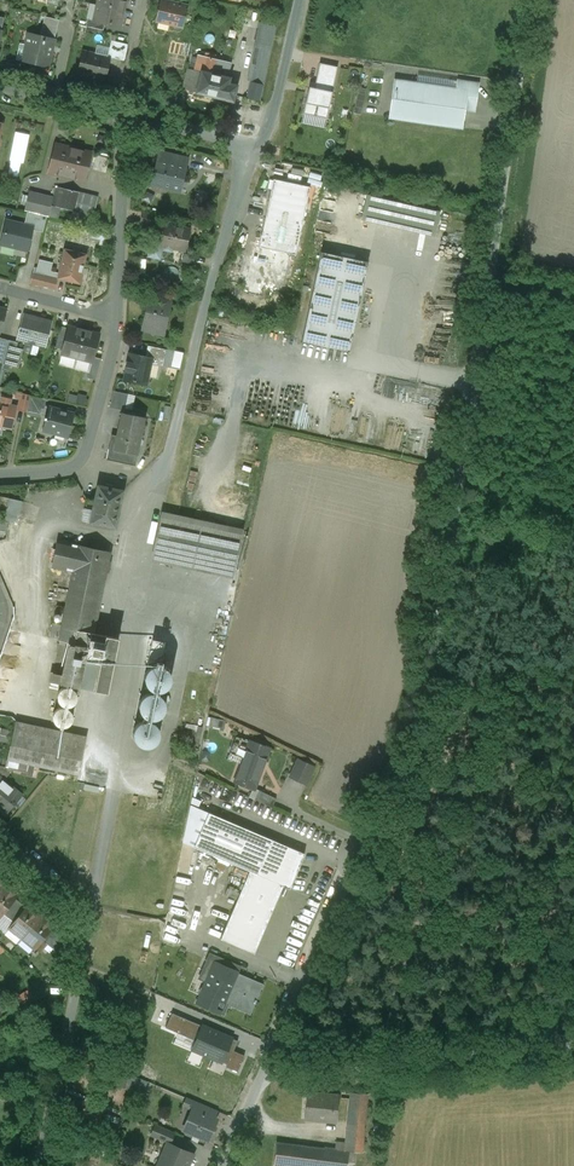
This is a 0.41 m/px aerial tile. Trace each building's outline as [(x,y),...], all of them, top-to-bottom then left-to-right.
[(97,5),(123,11),(126,0),(98,0),(97,5)] [(163,0),(161,0),(156,21),(172,24),(174,28),(178,29),(182,27),(187,6),(163,0)] [(123,11),(97,5),(94,20),(105,23),(120,26),(123,11)] [(59,19),(45,16),(42,30),(56,34),(59,19)] [(105,23),(94,20),(87,18),(86,26),(103,30),(105,23)] [(55,39),(28,32),(21,60),(49,67),(55,39)] [(127,44),(117,41),(113,58),(124,61),(127,48),(127,44)] [(110,57),(83,51),(77,73),(105,80),(110,57)] [(217,61),(205,58),(205,57),(198,55),(194,70),(201,72),(197,92),(197,93),(225,99),(228,85),(230,78),(214,74),(217,61)] [(337,67),(319,63),(314,88),(309,87),(303,114),(326,119),(337,67)] [(194,70),(187,69),(182,89),(197,92),(201,72),(194,70)] [(263,84),(250,81),(247,98),(260,101),(263,84)] [(457,90),(395,81),(390,117),(461,127),(463,109),(474,110),(478,84),(458,81),(457,90)] [(237,87),(228,85),(225,99),(233,101),(237,87)] [(91,154),(56,145),(53,157),(61,159),(60,165),(51,163),(49,172),(84,180),(91,154)] [(185,158),(162,152),(160,160),(183,166),(185,158)] [(160,160),(158,160),(152,183),(180,190),(185,166),(183,166),(160,160)] [(310,186),(273,179),(259,246),(291,253),(296,254),(310,186)] [(98,197),(56,187),(53,198),(51,206),(74,211),(73,214),(93,219),(98,197)] [(53,198),(29,192),(24,211),(49,216),(51,206),(53,198)] [(439,211),(368,195),(362,219),(434,235),(439,211)] [(27,213),(24,225),(32,227),(31,229),(43,232),(46,217),(27,213)] [(159,217),(143,213),(141,221),(158,225),(159,217)] [(24,225),(6,220),(1,244),(26,250),(31,229),(32,227),(24,225)] [(188,229),(167,225),(164,242),(163,245),(173,247),(184,249),(188,229)] [(164,242),(152,239),(151,242),(148,256),(160,259),(162,249),(172,252),(173,247),(163,245),(164,242)] [(291,253),(259,246),(254,245),(253,244),(253,246),(251,258),(250,258),(249,266),(246,279),(246,280),(247,280),(265,284),(266,284),(267,284),(275,286),(276,286),(283,287),(282,288),(284,288),(284,287),(283,287),(291,253)] [(86,254),(65,249),(58,278),(79,283),(86,254)] [(368,262),(321,251),(302,341),(349,351),(368,262)] [(57,279),(33,273),(30,283),(55,289),(57,279)] [(170,298),(155,295),(153,302),(169,305),(170,298)] [(169,305),(153,302),(152,306),(149,305),(145,320),(152,322),(150,330),(162,332),(164,325),(169,305)] [(51,321),(24,314),(18,338),(45,346),(51,321)] [(84,329),(69,325),(68,328),(62,349),(61,354),(77,358),(84,329)] [(61,326),(55,347),(62,349),(68,328),(61,326)] [(100,333),(84,329),(77,358),(91,361),(92,362),(94,356),(100,333)] [(0,337),(0,362),(3,363),(9,340),(0,337)] [(18,342),(9,340),(3,363),(12,365),(18,342)] [(167,349),(148,345),(145,356),(152,358),(151,363),(163,366),(167,349)] [(145,356),(130,353),(128,363),(127,362),(126,370),(127,370),(125,379),(146,384),(151,363),(152,358),(145,356)] [(94,356),(92,362),(91,361),(87,377),(95,379),(101,358),(94,356)] [(128,393),(113,390),(110,407),(125,410),(128,393)] [(30,395),(22,392),(19,408),(27,410),(28,405),(30,395)] [(86,407),(90,396),(82,393),(78,404),(86,407)] [(46,398),(30,395),(28,405),(44,408),(46,398)] [(0,403),(0,425),(11,427),(16,406),(0,403)] [(74,414),(49,407),(43,429),(68,436),(74,414)] [(135,416),(122,413),(119,426),(118,426),(116,435),(112,434),(106,459),(135,465),(145,417),(136,415),(135,416)] [(123,490),(102,486),(99,501),(88,499),(88,498),(87,498),(82,520),(115,527),(123,490)] [(21,500),(9,497),(4,519),(17,521),(21,500)] [(241,529),(162,512),(154,549),(234,566),(241,529)] [(63,539),(61,541),(58,548),(56,548),(52,566),(73,570),(79,545),(71,543),(69,540),(63,539)] [(110,552),(79,545),(73,570),(62,620),(52,618),(48,635),(60,638),(59,639),(69,642),(87,646),(102,580),(104,581),(110,552)] [(166,641),(152,639),(147,664),(151,666),(151,665),(153,665),(154,664),(155,664),(157,664),(160,664),(161,664),(166,641)] [(87,646),(69,642),(60,683),(79,687),(87,646)] [(167,668),(165,666),(164,665),(162,665),(161,664),(160,664),(157,664),(155,664),(154,664),(153,665),(151,665),(151,666),(149,667),(147,669),(146,670),(145,672),(145,674),(144,676),(144,678),(145,680),(145,681),(146,683),(147,685),(149,687),(150,688),(153,689),(155,690),(158,690),(160,690),(162,689),(165,688),(166,687),(168,686),(169,684),(170,682),(170,680),(171,679),(171,677),(171,675),(170,674),(170,672),(169,670),(167,668)] [(75,691),(74,689),(72,688),(71,687),(69,687),(67,686),(64,687),(62,688),(61,689),(59,691),(58,693),(58,694),(58,696),(58,698),(58,699),(59,701),(60,702),(62,704),(63,705),(66,706),(68,706),(70,705),(71,705),(72,704),(74,703),(76,701),(76,699),(77,698),(77,696),(77,694),(76,693),(75,691)] [(160,695),(158,694),(156,693),(155,692),(152,692),(150,692),(148,693),(147,693),(145,694),(144,695),(143,696),(141,698),(140,701),(140,702),(139,704),(139,706),(140,708),(140,710),(141,711),(142,713),(143,714),(145,716),(146,716),(147,717),(149,718),(151,718),(154,718),(157,717),(158,716),(160,714),(161,713),(162,711),(163,710),(164,708),(164,706),(164,704),(164,702),(163,700),(163,698),(162,697),(161,696),(160,695)] [(71,711),(70,710),(68,709),(67,708),(65,707),(62,707),(60,707),(58,708),(56,709),(55,711),(55,712),(54,713),(53,715),(53,717),(53,719),(54,720),(55,722),(56,723),(57,724),(59,725),(60,726),(63,726),(65,726),(67,725),(68,725),(69,724),(71,722),(72,719),(72,718),(72,716),(72,715),(72,713),(71,711)] [(153,722),(151,720),(149,720),(147,719),(144,720),(142,720),(140,722),(138,723),(137,724),(136,726),(135,728),(134,730),(134,731),(134,733),(134,735),(135,737),(136,740),(138,742),(139,743),(141,745),(143,746),(146,746),(149,745),(151,744),(153,743),(154,742),(156,741),(157,739),(158,738),(158,736),(159,734),(159,732),(158,730),(158,729),(158,727),(157,726),(156,725),(155,723),(153,722)] [(85,745),(13,729),(7,759),(79,774),(85,745)] [(269,747),(250,740),(250,741),(236,736),(230,753),(244,758),(235,782),(254,789),(269,747)] [(314,766),(298,759),(291,776),(306,783),(314,766)] [(0,777),(0,808),(5,812),(4,812),(5,813),(14,803),(11,800),(17,793),(20,795),(21,794),(0,777)] [(60,792),(50,789),(47,797),(57,801),(60,792)] [(276,798),(259,789),(254,799),(272,807),(276,798)] [(194,848),(208,813),(190,806),(182,843),(194,848)] [(271,839),(208,813),(194,848),(249,871),(256,874),(271,839)] [(304,853),(271,839),(256,874),(289,888),(304,853)] [(256,874),(249,871),(220,938),(254,953),(280,892),(283,885),(289,888),(256,874)] [(0,883),(0,916),(3,913),(15,898),(16,896),(0,883)] [(289,888),(283,885),(280,892),(293,898),(296,891),(289,888)] [(15,898),(3,913),(8,917),(21,902),(15,898)] [(21,902),(8,917),(14,922),(26,907),(21,902)] [(53,926),(28,905),(26,907),(14,922),(10,927),(36,947),(42,939),(53,926)] [(53,926),(42,939),(55,950),(59,931),(53,926)] [(231,963),(210,954),(199,978),(206,981),(214,962),(229,968),(231,963)] [(261,985),(236,974),(237,972),(229,968),(214,962),(206,981),(197,1003),(220,1013),(227,996),(252,1007),(261,985)] [(197,1024),(172,1013),(166,1028),(196,1041),(192,1049),(227,1064),(226,1067),(238,1072),(245,1056),(234,1051),(238,1041),(232,1038),(225,1036),(202,1026),(197,1024)] [(191,1072),(189,1078),(233,1096),(238,1083),(236,1081),(239,1073),(188,1053),(182,1068),(191,1072)] [(339,1096),(308,1092),(305,1117),(336,1121),(339,1096)] [(366,1094),(349,1093),(343,1147),(343,1152),(347,1152),(360,1153),(366,1094)] [(207,1139),(216,1118),(212,1117),(215,1110),(195,1101),(183,1129),(207,1139)] [(174,1133),(156,1125),(152,1134),(170,1142),(174,1133)] [(275,1141),(272,1165),(320,1165),(322,1147),(275,1141)] [(168,1144),(159,1165),(187,1165),(192,1154),(168,1144)] [(322,1145),(322,1147),(320,1165),(345,1165),(347,1152),(343,1152),(343,1147),(322,1145)]
